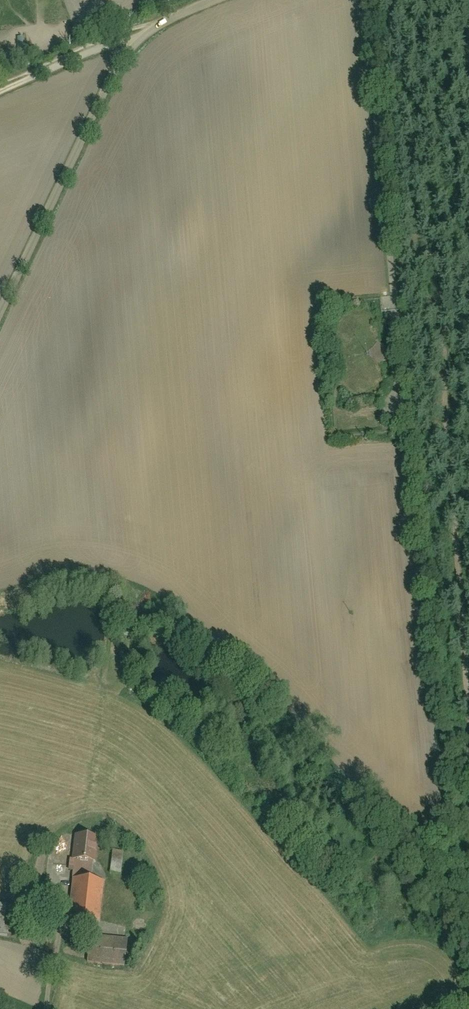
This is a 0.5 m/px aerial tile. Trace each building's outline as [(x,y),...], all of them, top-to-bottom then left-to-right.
[(72,837),(70,865),(92,866),(95,839),(72,837)] [(111,853),(109,875),(121,876),(123,854),(111,853)] [(94,918),(95,908),(121,910),(122,891),(96,889),(97,881),(71,879),(68,916),(94,918)] [(87,937),(85,962),(120,964),(121,939),(87,937)]
